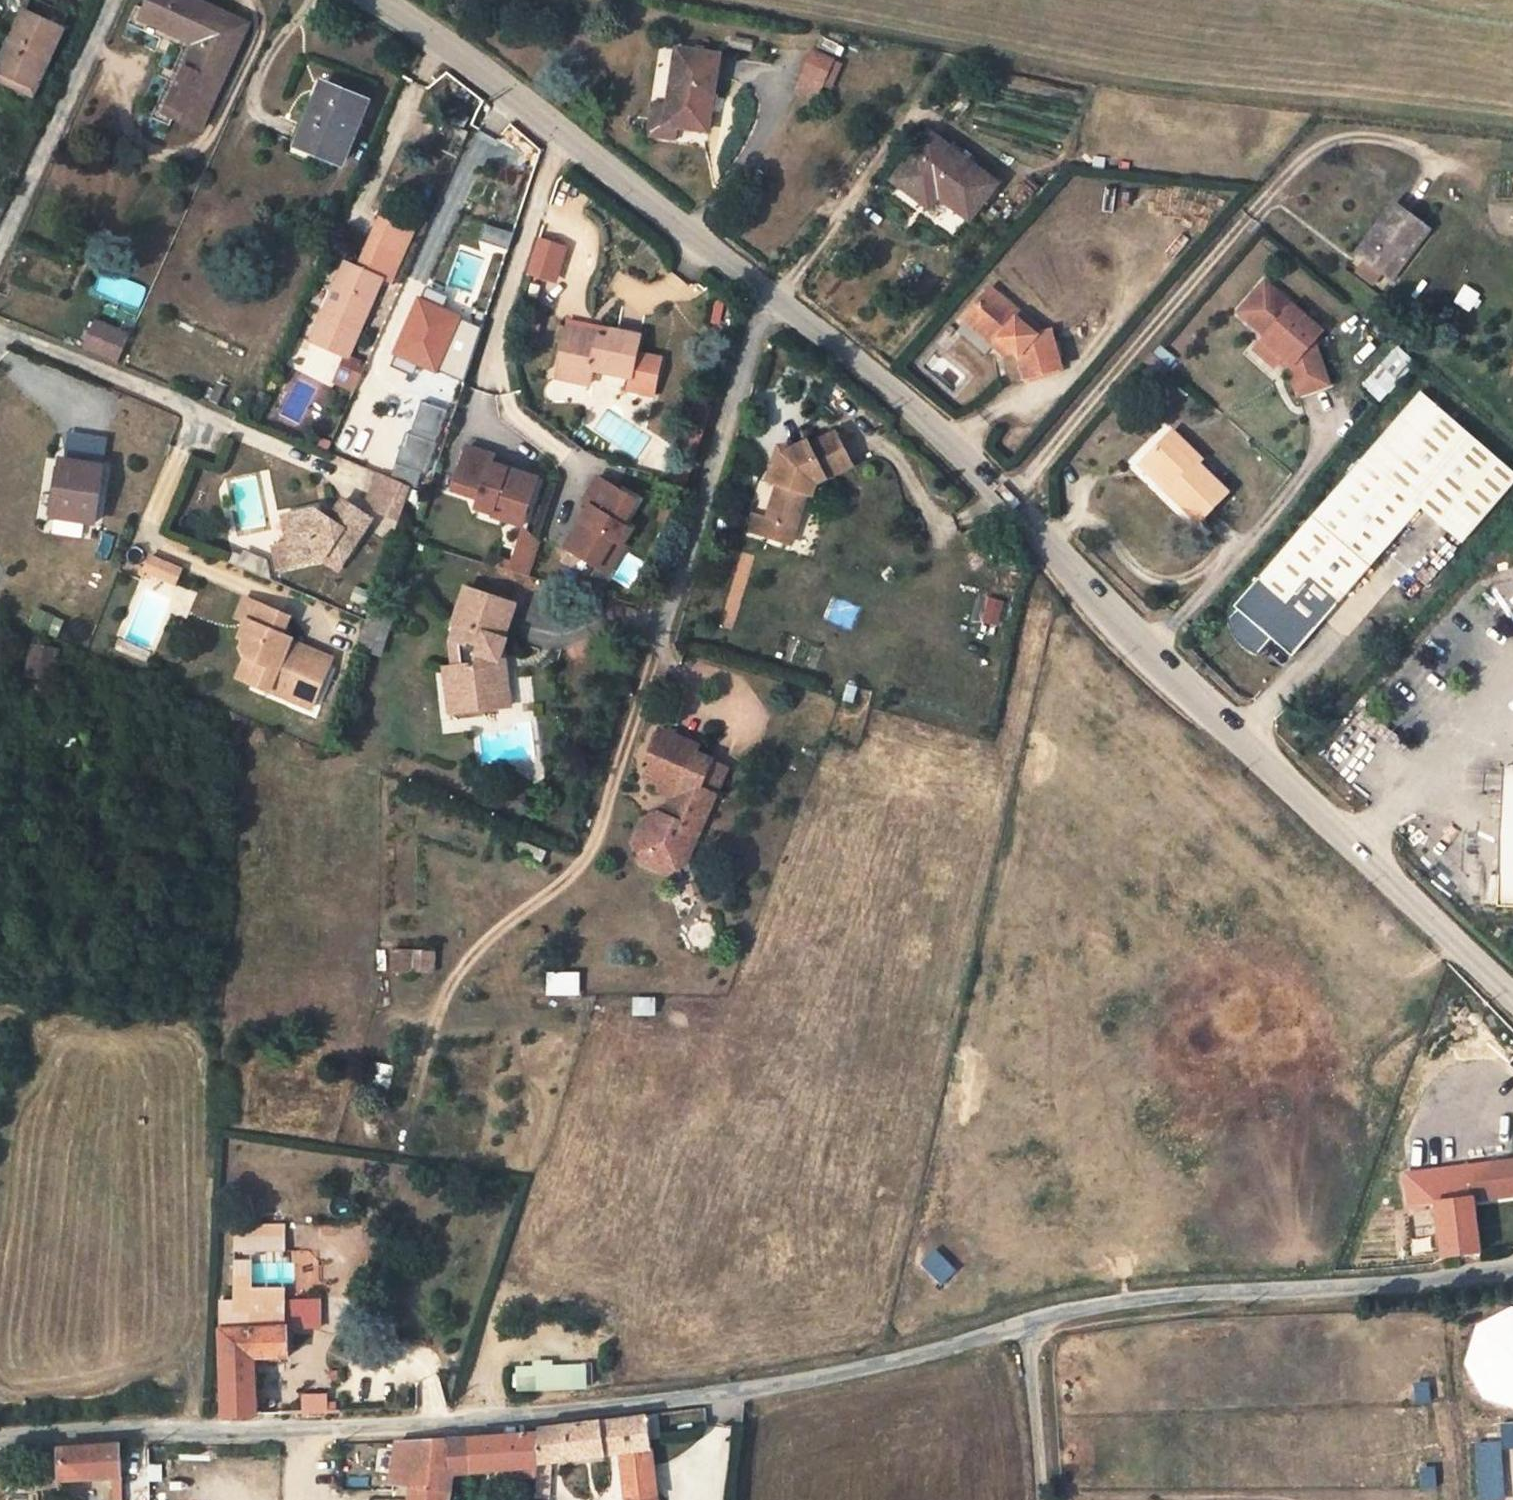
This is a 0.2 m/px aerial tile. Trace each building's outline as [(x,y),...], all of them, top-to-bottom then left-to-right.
[(249,25),(194,0),(152,0),(144,19),(197,44),(165,113),(201,130),(249,25)] [(2,73),(37,89),(65,29),(27,11),(13,38),(18,40),(2,73)] [(0,58),(0,81),(33,97),(37,89),(2,73),(18,40),(13,38),(10,37),(0,58)] [(667,103),(652,100),(646,134),(677,140),(679,127),(706,130),(718,57),(675,50),(667,103)] [(833,60),(813,50),(802,72),(794,88),(801,91),(814,98),(823,82),(833,60)] [(839,64),(833,60),(823,82),(829,85),(839,64)] [(427,92),(431,83),(414,76),(410,85),(427,92)] [(307,103),(288,153),(333,171),(337,161),(343,163),(368,101),(324,84),(316,107),(307,103)] [(463,130),(468,120),(461,117),(456,127),(463,130)] [(896,180),(918,197),(927,185),(939,194),(969,218),(996,183),(930,133),(896,180)] [(929,206),(939,194),(927,185),(918,197),(929,206)] [(1392,278),(1429,229),(1396,204),(1360,253),(1392,278)] [(384,280),(406,232),(382,221),(360,269),(384,280)] [(486,226),(482,246),(509,251),(513,231),(486,226)] [(538,236),(527,274),(558,284),(569,245),(538,236)] [(349,355),(384,280),(360,269),(347,264),(312,339),(317,341),(332,348),(349,355)] [(1267,282),(1241,313),(1269,337),(1264,344),(1282,361),(1286,357),(1294,364),(1291,368),(1303,396),(1333,383),(1315,341),(1323,331),(1267,282)] [(991,289),(971,313),(986,326),(980,332),(1000,349),(1006,342),(1013,349),(1021,355),(1027,377),(1062,367),(1051,331),(1043,332),(1037,335),(1018,319),(1022,314),(991,289)] [(451,344),(462,319),(419,300),(392,364),(412,373),(421,352),(417,350),(423,338),(427,339),(430,334),(451,344)] [(965,320),(980,332),(986,326),(971,313),(965,320)] [(1043,332),(1022,314),(1018,319),(1037,335),(1043,332)] [(119,363),(132,336),(97,322),(85,349),(119,363)] [(587,330),(569,326),(568,327),(558,379),(591,385),(595,370),(632,378),(631,388),(655,393),(662,355),(639,350),(642,336),(610,330),(609,334),(608,340),(585,336),(587,330)] [(955,332),(950,327),(944,335),(949,339),(955,332)] [(608,340),(609,334),(587,330),(585,336),(608,340)] [(326,361),(332,348),(317,341),(311,355),(326,361)] [(1008,355),(1013,349),(1006,342),(1000,349),(1008,355)] [(1264,344),(1258,351),(1277,367),(1282,361),(1264,344)] [(1382,399),(1416,361),(1398,345),(1364,384),(1382,399)] [(1162,346),(1154,354),(1168,366),(1175,358),(1162,346)] [(344,376),(350,365),(341,361),(335,371),(344,376)] [(342,381),(344,376),(335,371),(333,376),(342,381)] [(1231,616),(1231,619),(1231,622),(1232,626),(1234,631),(1236,635),(1238,639),(1241,642),(1244,645),(1248,648),(1251,650),(1255,652),(1260,654),(1275,638),(1295,655),(1422,507),(1463,543),(1512,486),(1512,471),(1421,391),(1237,605),(1239,607),(1231,616)] [(426,435),(437,409),(421,402),(410,427),(426,435)] [(1174,430),(1146,459),(1179,491),(1175,495),(1202,520),(1230,492),(1201,463),(1205,459),(1174,430)] [(779,486),(766,525),(795,534),(808,495),(812,496),(814,486),(851,466),(834,433),(808,447),(806,443),(788,451),(787,450),(786,450),(786,449),(785,449),(784,449),(782,448),(781,449),(780,449),(779,450),(778,450),(777,451),(776,452),(776,453),(772,467),(775,468),(773,474),(770,473),(767,482),(779,486)] [(315,435),(312,444),(326,449),(329,442),(315,435)] [(424,475),(435,445),(406,436),(396,466),(424,475)] [(469,447),(454,490),(480,499),(477,508),(494,514),(497,505),(527,516),(539,480),(493,464),(496,457),(469,447)] [(105,466),(62,459),(61,458),(55,517),(55,518),(96,523),(105,466)] [(1174,496),(1175,495),(1179,491),(1146,459),(1142,464),(1174,496)] [(411,485),(381,472),(369,500),(378,510),(400,520),(411,485)] [(593,503),(567,544),(599,564),(616,537),(624,542),(633,527),(625,522),(640,498),(602,474),(586,499),(593,503)] [(317,510),(285,516),(290,541),(300,548),(303,564),(326,558),(330,551),(345,561),(373,518),(344,499),(331,519),(324,521),(323,514),(317,510)] [(494,514),(493,517),(522,528),(527,516),(497,505),(494,514)] [(766,525),(752,520),(748,535),(791,549),(795,534),(766,525)] [(522,530),(508,569),(529,576),(543,537),(522,530)] [(599,564),(610,570),(626,544),(624,542),(616,537),(599,564)] [(300,548),(290,541),(294,566),(303,564),(300,548)] [(149,558),(142,577),(148,580),(150,575),(175,585),(180,571),(149,558)] [(516,604),(467,588),(454,625),(456,626),(452,641),(456,643),(452,653),(454,666),(451,666),(453,688),(458,687),(461,712),(501,708),(498,683),(509,681),(509,679),(506,659),(498,660),(501,651),(505,651),(508,639),(505,638),(516,604)] [(261,605),(246,599),(239,617),(249,621),(254,623),(261,605)] [(283,614),(261,605),(254,623),(249,621),(242,638),(247,639),(243,649),(246,656),(262,663),(254,683),(314,708),(332,664),(290,647),(293,639),(284,635),(276,632),(283,614)] [(37,613),(34,630),(58,634),(61,617),(37,613)] [(291,617),(283,614),(276,632),(284,635),(291,617)] [(373,651),(378,634),(368,631),(361,647),(373,651)] [(52,679),(58,650),(32,645),(27,674),(52,679)] [(506,659),(505,651),(501,651),(498,660),(506,659)] [(262,663),(246,656),(238,677),(254,683),(262,663)] [(453,688),(451,666),(444,667),(450,713),(461,712),(458,687),(453,688)] [(532,677),(509,679),(509,681),(512,706),(535,703),(532,677)] [(512,706),(509,681),(498,683),(501,708),(512,706)] [(699,743),(661,727),(648,756),(654,759),(646,776),(661,782),(659,787),(676,794),(667,814),(661,811),(645,847),(669,858),(678,839),(693,845),(716,792),(701,785),(713,757),(696,750),(699,743)] [(728,764),(713,757),(701,785),(716,792),(728,764)] [(1503,792),(1512,793),(1512,768),(1503,767),(1503,792)] [(1503,792),(1499,904),(1512,905),(1512,793),(1503,792)] [(645,847),(661,811),(647,816),(637,840),(645,859),(668,868),(686,861),(693,845),(678,839),(669,858),(645,847)] [(394,971),(413,972),(412,950),(395,950),(394,971)] [(413,972),(434,973),(435,951),(412,950),(413,972)] [(580,995),(581,972),(547,971),(547,994),(580,995)] [(1512,1193),(1512,1160),(1470,1166),(1474,1198),(1512,1193)] [(1438,1202),(1445,1258),(1446,1258),(1482,1253),(1474,1198),(1438,1202)] [(236,1253),(288,1252),(287,1226),(235,1226),(236,1253)] [(937,1277),(950,1269),(937,1248),(924,1256),(937,1277)] [(236,1299),(288,1299),(288,1252),(236,1253),(236,1299)] [(288,1299),(236,1299),(221,1299),(222,1329),(288,1326),(288,1299)] [(288,1329),(321,1327),(319,1299),(288,1299),(288,1326),(288,1329)] [(1497,1305),(1485,1314),(1475,1325),(1470,1339),(1469,1354),(1473,1368),(1481,1381),(1492,1390),(1506,1396),(1512,1396),(1512,1301),(1497,1305)] [(222,1329),(225,1416),(257,1414),(257,1368),(256,1358),(263,1358),(288,1357),(288,1329),(288,1326),(222,1329)] [(520,1389),(520,1371),(477,1370),(476,1388),(520,1389)] [(303,1395),(303,1414),(329,1414),(329,1410),(329,1401),(329,1396),(303,1395)] [(338,1402),(329,1401),(329,1410),(337,1410),(338,1402)] [(648,1416),(651,1443),(663,1442),(659,1414),(648,1416)] [(652,1450),(651,1443),(648,1416),(626,1418),(630,1452),(652,1450)] [(1509,1461),(1509,1416),(1474,1416),(1474,1461),(1509,1461)] [(626,1418),(603,1421),(607,1456),(620,1454),(630,1452),(626,1418)] [(537,1465),(537,1467),(536,1478),(535,1495),(549,1496),(552,1462),(607,1456),(603,1421),(541,1429),(540,1433),(539,1433),(537,1465)] [(470,1439),(472,1472),(508,1469),(519,1468),(537,1467),(537,1465),(539,1433),(470,1439)] [(461,1440),(463,1472),(472,1472),(470,1439),(461,1440)] [(453,1473),(454,1473),(463,1472),(461,1440),(451,1441),(453,1473)] [(420,1443),(413,1485),(411,1499),(450,1499),(454,1473),(453,1473),(451,1441),(421,1442),(420,1443)] [(397,1443),(392,1483),(413,1485),(420,1443),(397,1443)] [(122,1446),(60,1449),(61,1479),(114,1477),(122,1476),(122,1446)] [(630,1452),(620,1454),(622,1466),(654,1461),(652,1450),(630,1452)] [(626,1499),(634,1499),(658,1497),(659,1497),(654,1461),(622,1466),(626,1499)] [(537,1467),(519,1468),(519,1477),(536,1478),(537,1467)] [(519,1468),(508,1469),(508,1478),(519,1477),(519,1468)] [(114,1477),(116,1499),(122,1499),(122,1476),(114,1477)]
